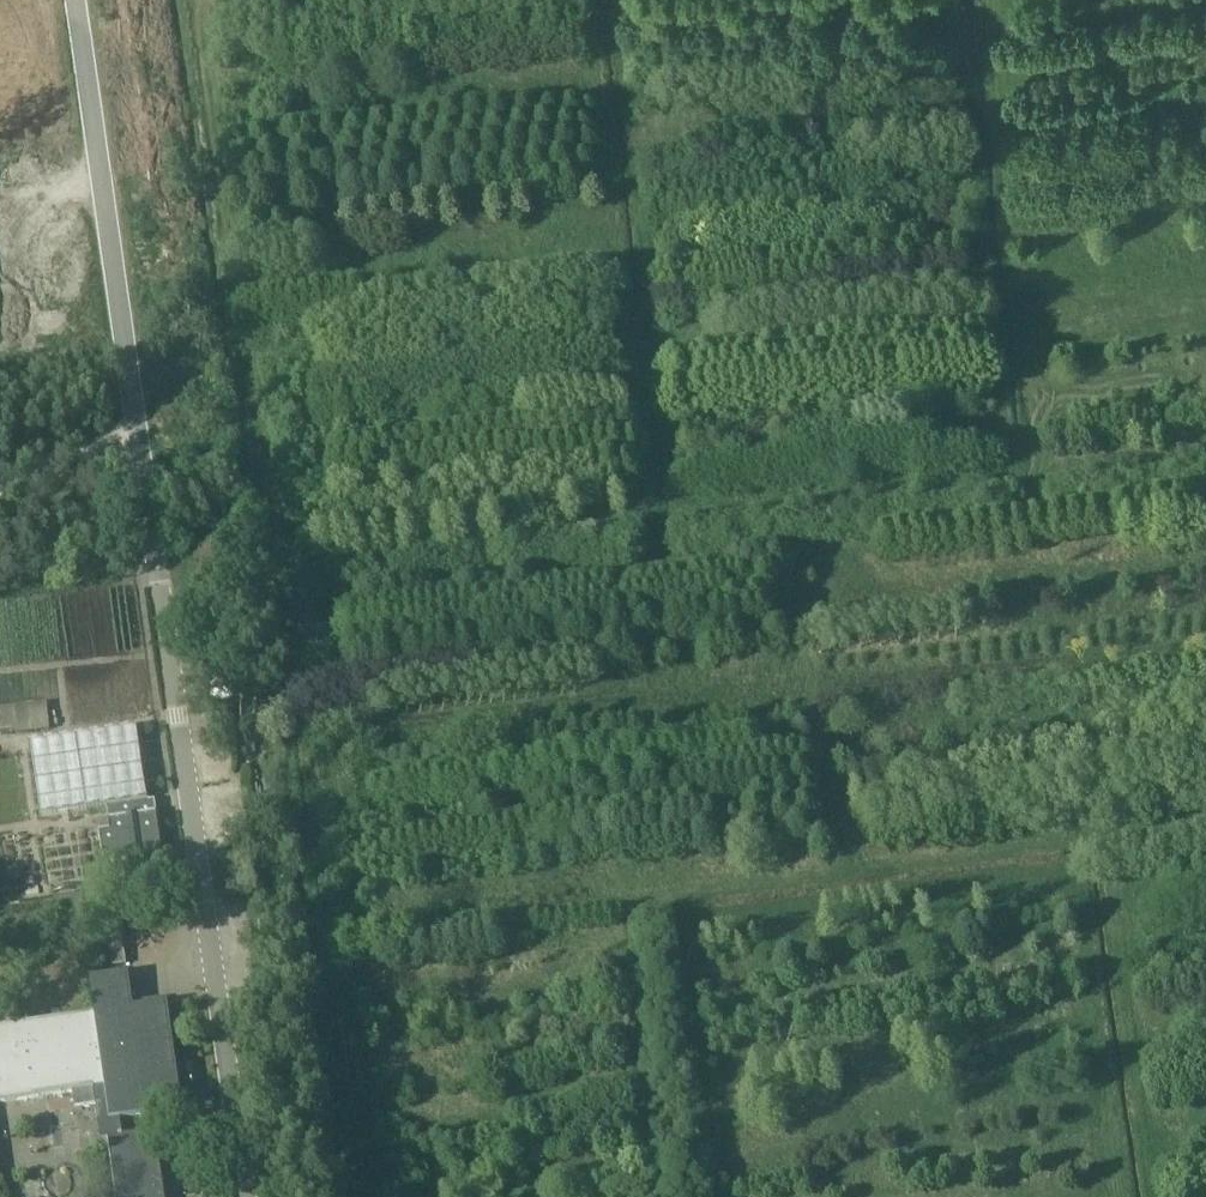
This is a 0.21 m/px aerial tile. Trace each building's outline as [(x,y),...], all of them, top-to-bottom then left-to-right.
[(30,743),(41,817),(107,808),(110,832),(99,833),(105,875),(176,865),(174,855),(167,856),(162,822),(169,821),(167,811),(149,813),(138,728),(30,743)] [(125,879),(113,880),(115,894),(127,892),(125,879)] [(127,965),(122,931),(108,933),(113,967),(127,965)] [(156,1133),(123,1138),(121,1121),(184,1112),(168,1005),(134,1010),(129,976),(90,981),(95,1016),(0,1029),(0,1103),(94,1090),(102,1142),(109,1141),(117,1196),(166,1196),(156,1133)]
